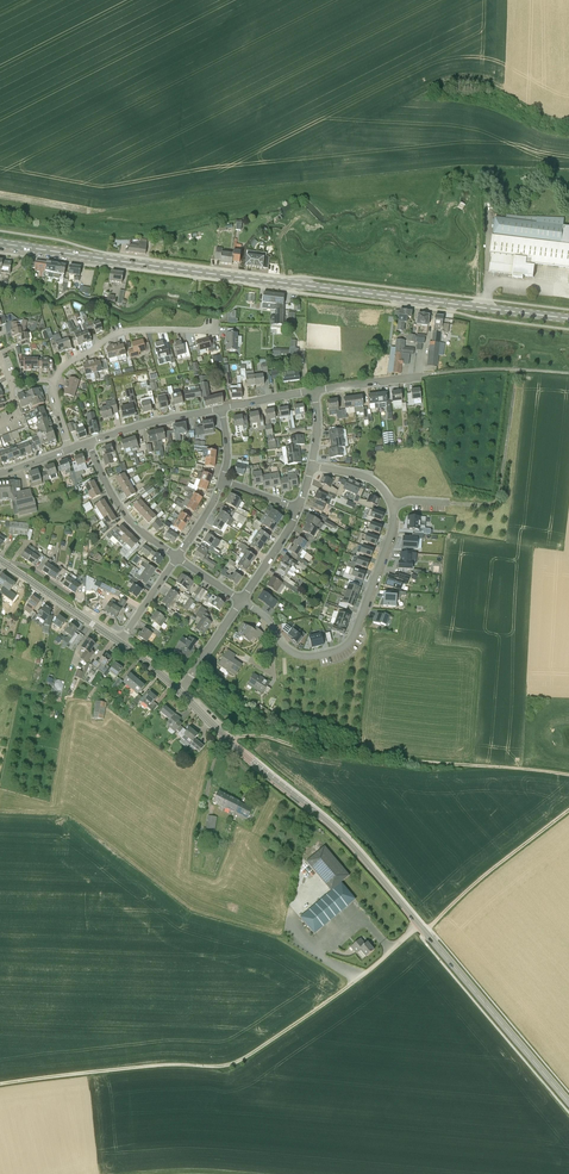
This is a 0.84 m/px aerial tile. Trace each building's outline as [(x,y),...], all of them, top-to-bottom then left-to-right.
[(564,226),(565,218),(537,217),(518,216),(506,215),(506,219),(496,218),(494,236),(492,236),(490,253),(492,253),(490,266),(490,272),(534,278),(535,264),(568,268),(568,227),(564,226)] [(232,227),(232,224),(225,226),(225,225),(218,226),(219,232),(227,231),(226,229),(232,227)] [(139,241),(139,247),(136,246),(135,253),(145,255),(147,242),(147,239),(140,238),(139,241)] [(236,249),(236,247),(237,239),(235,239),(233,251),(233,255),(232,262),(239,263),(241,250),(236,249)] [(233,255),(221,253),(222,248),(216,248),(216,253),(215,259),(221,260),(220,264),(232,265),(232,262),(233,255)] [(256,268),(258,253),(246,252),(246,256),(246,261),(245,267),(251,268),(256,268)] [(266,257),(266,254),(258,253),(256,268),(257,269),(257,268),(262,269),(263,268),(267,269),(269,257),(266,257)] [(11,262),(3,261),(2,261),(1,271),(0,273),(0,274),(10,275),(10,268),(11,262)] [(36,262),(31,261),(32,269),(35,268),(35,272),(40,272),(39,277),(42,277),(42,279),(43,280),(44,273),(46,273),(46,263),(36,262)] [(55,279),(56,264),(46,263),(46,273),(44,273),(43,280),(44,280),(45,274),(48,275),(48,278),(53,279),(55,279)] [(64,276),(65,272),(66,266),(62,266),(62,265),(56,264),(55,279),(58,280),(58,283),(60,283),(61,279),(64,279),(64,276)] [(79,277),(80,274),(81,268),(70,266),(69,272),(68,276),(68,280),(79,281),(79,277)] [(122,284),(122,280),(123,274),(111,272),(111,278),(110,283),(122,284)] [(81,286),(79,292),(89,294),(90,287),(81,286)] [(123,300),(125,291),(120,290),(117,304),(122,305),(125,305),(126,300),(123,300)] [(284,296),(273,295),(263,294),(262,300),(262,304),(273,305),(282,306),(284,296)] [(283,326),(282,306),(273,305),(273,310),(275,310),(275,320),(271,320),(271,326),(283,326)] [(228,314),(228,318),(236,318),(236,310),(234,310),(228,314)] [(400,311),(395,310),(394,317),(399,318),(398,323),(397,331),(403,332),(404,324),(406,324),(407,318),(411,319),(411,318),(412,312),(400,311)] [(427,327),(428,322),(429,316),(428,316),(428,314),(425,314),(424,315),(423,315),(422,313),(420,313),(419,315),(418,314),(417,320),(416,326),(427,327)] [(442,324),(442,323),(443,317),(435,316),(433,331),(431,342),(440,343),(441,332),(442,332),(442,333),(444,333),(448,333),(448,328),(449,328),(449,325),(442,324)] [(90,328),(88,321),(87,318),(83,319),(85,324),(82,326),(84,333),(81,334),(85,344),(92,342),(87,330),(90,328)] [(17,336),(27,334),(26,327),(28,321),(23,319),(23,320),(17,322),(11,323),(13,330),(11,330),(12,331),(11,332),(12,337),(17,336)] [(99,321),(93,324),(91,320),(88,321),(90,328),(94,327),(96,334),(103,331),(99,321)] [(85,344),(81,334),(79,335),(75,328),(72,322),(67,323),(70,334),(73,341),(76,340),(78,346),(85,344)] [(238,333),(233,333),(227,333),(227,351),(238,351),(238,333)] [(22,346),(30,344),(28,334),(27,334),(17,336),(18,341),(19,341),(19,342),(21,342),(22,346)] [(68,338),(62,341),(66,351),(72,349),(70,342),(73,341),(70,334),(67,335),(68,338)] [(424,344),(425,336),(416,335),(416,343),(417,343),(423,343),(424,344)] [(66,351),(62,341),(61,337),(51,341),(53,348),(57,347),(59,353),(66,351)] [(217,350),(215,343),(210,344),(209,338),(197,342),(199,351),(208,349),(209,352),(217,350)] [(395,348),(396,348),(395,353),(403,354),(404,348),(405,341),(396,339),(395,345),(395,348)] [(143,341),(132,344),(133,350),(126,352),(127,357),(130,356),(131,359),(136,357),(135,357),(140,356),(139,353),(146,352),(143,341)] [(190,356),(187,344),(186,343),(186,344),(182,345),(181,344),(179,343),(179,341),(175,342),(176,348),(174,348),(177,359),(178,360),(190,356)] [(169,352),(167,346),(164,347),(163,344),(161,345),(160,342),(155,343),(156,349),(155,350),(156,354),(157,354),(159,360),(164,358),(165,362),(170,360),(171,364),(175,363),(172,352),(169,352)] [(431,342),(430,342),(427,366),(437,367),(438,356),(439,350),(440,343),(431,342)] [(117,357),(126,355),(123,345),(120,346),(120,343),(114,345),(117,357)] [(109,359),(117,357),(114,345),(108,346),(109,349),(106,350),(109,359)] [(410,355),(403,354),(395,353),(396,348),(395,348),(391,347),(388,367),(388,373),(393,373),(401,374),(402,365),(403,364),(408,365),(410,355)] [(213,357),(215,364),(222,361),(221,355),(213,357)] [(32,357),(28,357),(21,357),(21,359),(21,367),(25,367),(25,369),(26,369),(26,370),(32,370),(32,359),(32,357)] [(42,361),(42,359),(32,359),(32,370),(37,370),(37,369),(38,369),(38,367),(42,367),(42,361)] [(97,373),(103,371),(100,361),(97,362),(96,359),(91,361),(96,380),(99,379),(97,373)] [(53,361),(42,361),(42,367),(42,372),(47,372),(47,371),(49,371),(49,370),(53,370),(53,361)] [(92,381),(96,380),(91,361),(85,362),(86,365),(83,366),(86,377),(91,375),(92,381)] [(242,381),(241,370),(240,370),(240,365),(236,366),(236,370),(238,370),(239,376),(237,376),(237,384),(237,389),(229,390),(232,399),(242,399),(241,383),(241,381),(242,381)] [(254,376),(246,377),(245,369),(241,370),(242,381),(246,380),(247,387),(255,386),(254,376)] [(283,382),(299,380),(298,369),(278,372),(277,371),(271,372),(272,379),(283,377),(283,382)] [(254,376),(255,386),(264,385),(263,375),(254,376)] [(208,398),(205,383),(205,376),(199,377),(200,384),(201,384),(205,408),(223,403),(222,395),(208,398)] [(77,390),(79,381),(70,378),(69,381),(66,380),(64,386),(77,390)] [(156,382),(155,382),(155,379),(149,381),(150,384),(151,391),(157,390),(156,382)] [(74,398),(77,390),(64,386),(62,391),(65,392),(64,395),(74,398)] [(200,388),(199,388),(199,386),(195,387),(188,388),(188,390),(184,390),(185,400),(201,397),(200,388)] [(30,406),(32,411),(43,407),(42,405),(44,404),(41,397),(43,396),(42,392),(41,393),(39,389),(27,393),(28,394),(25,395),(24,393),(17,396),(20,403),(17,404),(21,415),(24,414),(22,409),(30,406)] [(421,400),(421,395),(420,389),(411,391),(411,394),(407,394),(409,406),(414,405),(413,401),(421,400)] [(138,410),(137,404),(133,390),(125,391),(127,398),(129,398),(130,406),(121,408),(123,418),(135,415),(134,410),(137,409),(138,410)] [(150,403),(154,402),(152,391),(148,392),(149,398),(140,400),(143,413),(151,411),(150,403)] [(402,402),(401,398),(401,392),(392,393),(393,403),(402,402)] [(387,404),(386,399),(386,393),(377,394),(378,405),(387,404)] [(170,401),(169,395),(168,394),(165,394),(157,396),(158,400),(160,409),(168,407),(167,402),(170,401)] [(180,394),(172,396),(175,406),(183,404),(180,394)] [(377,394),(368,395),(369,401),(369,406),(373,405),(375,405),(375,409),(379,409),(378,405),(377,394)] [(363,413),(365,426),(368,425),(368,422),(367,415),(367,408),(363,408),(363,407),(362,396),(353,397),(355,413),(359,412),(359,414),(363,413)] [(346,414),(355,413),(353,397),(344,399),(345,405),(346,410),(342,410),(343,419),(347,418),(346,414)] [(111,414),(118,412),(115,400),(105,403),(107,407),(101,409),(103,419),(112,417),(111,414)] [(343,419),(342,410),(339,411),(338,404),(337,404),(337,400),(328,401),(329,404),(327,405),(328,411),(329,411),(330,415),(336,414),(337,420),(343,419)] [(294,407),(296,416),(305,414),(303,405),(294,407)] [(36,417),(47,413),(46,410),(44,411),(43,408),(34,411),(36,417)] [(292,411),(288,412),(288,408),(278,409),(279,415),(280,415),(281,419),(287,418),(289,429),(288,429),(289,433),(296,432),(295,428),(292,411)] [(271,419),(275,419),(274,410),(265,412),(266,417),(267,425),(272,424),(271,419)] [(92,436),(98,434),(94,412),(87,414),(92,436)] [(38,423),(47,419),(46,417),(48,416),(47,413),(36,417),(38,423)] [(264,430),(262,419),(259,419),(258,413),(250,415),(252,424),(257,423),(258,432),(264,430)] [(243,429),(247,428),(246,416),(242,417),(242,416),(233,418),(237,438),(242,437),(241,432),(240,432),(239,426),(243,426),(243,429)] [(37,433),(39,438),(41,446),(48,443),(49,445),(53,444),(52,443),(56,441),(52,429),(51,430),(50,427),(52,426),(49,419),(47,419),(38,423),(37,423),(40,432),(37,433)] [(272,426),(264,427),(263,419),(262,419),(264,430),(265,430),(266,437),(273,436),(273,435),(272,426)] [(212,422),(212,421),(202,423),(203,427),(198,428),(199,435),(204,434),(214,432),(213,429),(214,429),(213,425),(212,422)] [(79,429),(76,423),(74,424),(73,423),(67,425),(70,433),(76,431),(79,440),(87,437),(84,427),(79,429)] [(181,435),(187,434),(185,424),(173,426),(177,441),(182,440),(181,435)] [(330,440),(343,438),(342,429),(335,430),(329,431),(330,440)] [(171,434),(169,434),(170,431),(164,432),(164,430),(155,432),(158,442),(160,455),(161,458),(164,457),(162,446),(163,445),(162,441),(168,439),(171,438),(171,434)] [(156,455),(160,455),(158,442),(155,432),(147,433),(149,444),(153,443),(154,447),(155,447),(156,452),(156,455)] [(383,433),(385,447),(386,447),(394,446),(392,432),(383,433)] [(8,442),(14,440),(11,433),(6,435),(8,442)] [(285,447),(299,445),(304,445),(303,435),(290,437),(291,446),(285,447)] [(273,436),(266,437),(269,449),(276,448),(275,439),(273,440),(273,436)] [(41,446),(39,438),(29,442),(29,443),(32,450),(31,450),(32,452),(42,448),(41,446)] [(134,447),(138,446),(135,438),(128,440),(131,449),(132,452),(134,456),(130,457),(131,460),(134,459),(137,467),(140,466),(137,458),(134,447)] [(332,449),(344,447),(343,438),(330,440),(332,449)] [(170,439),(168,440),(167,448),(175,446),(175,441),(171,442),(170,439)] [(124,451),(131,449),(128,440),(121,442),(124,451)] [(32,450),(29,443),(23,445),(26,455),(28,454),(28,455),(33,454),(32,452),(31,450),(32,450)] [(25,455),(26,455),(23,445),(17,448),(20,458),(25,456),(25,455)] [(114,453),(113,450),(115,449),(114,445),(111,446),(104,448),(105,451),(104,452),(105,456),(107,462),(107,461),(108,465),(113,463),(111,459),(110,455),(114,453)] [(287,456),(300,454),(299,445),(285,447),(287,456)] [(204,450),(205,447),(200,446),(194,446),(194,450),(197,450),(197,453),(203,454),(202,458),(206,459),(206,458),(215,459),(216,451),(207,450),(207,451),(204,450)] [(12,460),(14,459),(11,450),(10,447),(4,450),(8,463),(13,461),(12,460)] [(336,457),(343,456),(342,448),(345,447),(344,447),(332,449),(329,449),(330,458),(336,457)] [(17,448),(11,450),(14,459),(16,458),(16,460),(20,458),(17,448)] [(8,463),(4,450),(3,449),(0,450),(0,458),(2,464),(3,463),(4,464),(8,463)] [(288,465),(295,464),(301,463),(300,454),(287,456),(288,465)] [(77,472),(83,470),(87,469),(85,463),(83,455),(74,458),(76,461),(72,463),(75,473),(77,472)] [(214,468),(215,459),(206,458),(206,459),(206,467),(214,468)] [(71,473),(70,469),(67,460),(59,463),(62,472),(65,471),(66,474),(70,473),(73,482),(76,481),(73,472),(71,473)] [(241,464),(242,461),(238,460),(236,465),(235,470),(236,470),(235,474),(243,476),(244,473),(250,474),(249,465),(245,464),(245,465),(241,464)] [(58,477),(57,474),(54,465),(45,468),(45,467),(46,466),(43,467),(44,468),(40,469),(42,474),(45,481),(58,477)] [(41,480),(40,476),(38,470),(37,471),(37,469),(28,472),(31,481),(29,481),(31,488),(42,484),(41,480)] [(201,472),(201,469),(196,469),(195,469),(194,471),(195,472),(193,476),(192,478),(196,479),(208,484),(211,476),(201,472)] [(255,485),(263,484),(261,471),(252,472),(254,479),(255,485)] [(272,487),(270,474),(262,476),(261,471),(263,484),(264,488),(272,487)] [(298,486),(297,476),(299,476),(298,471),(295,471),(295,473),(293,474),(288,475),(290,488),(298,486)] [(272,487),(281,486),(278,473),(270,474),(272,487)] [(290,488),(288,475),(287,475),(287,477),(280,478),(279,473),(278,473),(281,486),(282,492),(290,490),(290,488)] [(120,486),(128,481),(124,475),(123,475),(116,479),(120,486)] [(329,493),(336,496),(338,491),(331,487),(335,479),(329,478),(328,479),(323,477),(320,484),(324,486),(322,490),(329,493)] [(85,486),(92,482),(91,479),(78,486),(79,492),(82,490),(82,488),(85,486)] [(206,491),(208,484),(196,479),(194,486),(189,484),(187,487),(197,491),(198,488),(206,491)] [(131,487),(134,486),(131,480),(128,481),(120,486),(124,492),(132,487),(131,487)] [(345,491),(350,493),(354,483),(347,480),(344,487),(340,485),(338,491),(336,496),(340,498),(345,491)] [(21,492),(20,481),(0,482),(0,502),(0,501),(11,500),(13,507),(16,506),(18,514),(19,516),(37,511),(34,499),(33,499),(30,490),(21,492)] [(88,493),(97,489),(93,482),(92,482),(85,486),(88,493)] [(358,493),(361,486),(354,483),(350,493),(355,495),(353,503),(357,505),(358,504),(359,499),(362,494),(358,493)] [(127,499),(136,494),(134,491),(132,487),(124,492),(127,499)] [(197,491),(187,487),(187,488),(186,490),(189,492),(185,498),(198,506),(202,498),(195,494),(197,491)] [(90,497),(92,500),(100,495),(97,489),(88,493),(89,494),(90,497)] [(327,496),(323,494),(317,492),(314,499),(326,505),(326,504),(324,503),(327,496)] [(358,504),(371,509),(372,509),(374,505),(377,507),(380,499),(375,497),(375,496),(370,493),(367,500),(359,499),(358,504)] [(237,509),(235,513),(246,519),(249,514),(247,512),(246,513),(237,509),(241,501),(230,495),(226,503),(237,509)] [(194,512),(198,506),(185,498),(184,502),(176,498),(173,504),(176,506),(182,509),(184,506),(194,512)] [(322,512),(326,505),(314,499),(313,502),(315,503),(313,508),(318,510),(322,512)] [(139,513),(146,506),(141,500),(133,507),(139,513)] [(100,512),(108,508),(104,501),(96,506),(100,512)] [(151,511),(149,509),(146,506),(139,513),(144,518),(151,511)] [(264,516),(277,524),(282,517),(276,513),(277,511),(270,506),(264,516)] [(104,518),(112,513),(108,508),(100,512),(104,518)] [(375,519),(382,522),(384,515),(373,510),(370,517),(368,516),(366,520),(371,522),(373,523),(375,519)] [(149,524),(156,517),(151,511),(144,518),(149,524)] [(234,520),(243,525),(246,519),(235,513),(232,518),(221,512),(217,519),(224,524),(227,520),(232,523),(234,520)] [(108,525),(116,520),(112,513),(104,518),(102,520),(106,528),(101,531),(103,535),(111,528),(108,525)] [(178,520),(185,525),(190,518),(183,513),(178,520)] [(255,524),(260,527),(262,524),(273,532),(277,524),(264,516),(259,522),(256,520),(253,523),(255,524)] [(307,524),(316,530),(321,522),(309,516),(305,523),(307,524)] [(426,518),(421,518),(408,517),(406,522),(407,522),(407,525),(405,525),(403,529),(414,530),(414,534),(423,534),(430,535),(430,530),(425,529),(425,526),(421,526),(419,526),(419,523),(421,523),(425,523),(426,518)] [(228,526),(224,524),(217,519),(213,527),(216,529),(214,532),(220,536),(222,533),(223,534),(228,526)] [(157,531),(161,527),(163,526),(162,526),(160,523),(157,520),(156,521),(152,526),(157,531)] [(181,532),(185,525),(178,520),(174,527),(181,532)] [(332,528),(334,526),(326,521),(324,524),(323,525),(326,527),(332,530),(332,528)] [(14,535),(27,537),(30,524),(16,522),(14,535)] [(373,531),(380,533),(383,526),(371,522),(368,529),(366,528),(365,532),(369,533),(372,534),(373,531)] [(314,537),(318,531),(316,530),(307,524),(303,531),(306,533),(304,537),(310,540),(313,543),(314,543),(316,539),(314,537)] [(121,539),(127,532),(122,527),(115,534),(111,531),(105,536),(109,540),(113,537),(118,542),(121,539)] [(178,537),(169,531),(165,537),(173,543),(176,539),(177,537),(178,537)] [(269,537),(259,531),(259,532),(260,533),(258,536),(257,535),(255,538),(264,545),(267,541),(269,539),(268,538),(269,537)] [(127,544),(133,537),(127,532),(121,539),(126,544),(127,544)] [(369,543),(376,545),(378,538),(367,534),(364,541),(361,540),(360,544),(365,545),(367,546),(369,543)] [(402,538),(400,548),(417,549),(417,539),(423,539),(423,534),(414,534),(412,534),(412,538),(402,538)] [(212,542),(214,539),(208,535),(203,542),(210,546),(208,549),(214,553),(216,549),(214,548),(216,545),(212,542)] [(135,550),(133,548),(138,542),(133,537),(127,544),(126,544),(123,547),(129,552),(124,557),(126,559),(135,550)] [(303,550),(306,546),(310,540),(304,537),(302,540),(299,538),(297,541),(296,540),(293,543),(303,550)] [(259,552),(264,545),(255,538),(252,542),(253,543),(251,547),(259,552)] [(248,548),(241,543),(241,544),(241,543),(238,548),(241,550),(240,552),(245,555),(243,558),(251,564),(256,557),(246,551),(248,548)] [(300,555),(303,550),(293,543),(293,544),(295,545),(292,548),(291,547),(289,551),(292,553),(290,556),(297,561),(299,558),(297,556),(299,554),(300,555)] [(28,561),(33,553),(29,550),(32,547),(29,545),(21,557),(28,561)] [(209,550),(206,548),(201,545),(201,546),(199,548),(194,556),(214,569),(216,564),(212,561),(212,562),(208,559),(205,557),(207,554),(206,553),(208,551),(209,550)] [(155,557),(152,562),(158,566),(163,559),(160,557),(144,546),(141,551),(140,551),(148,557),(150,554),(155,557)] [(364,554),(371,557),(374,550),(362,546),(360,553),(357,552),(356,555),(360,557),(363,558),(364,554)] [(34,566),(42,554),(40,552),(37,556),(33,553),(28,561),(34,566)] [(399,561),(396,567),(399,567),(412,568),(412,562),(411,562),(411,557),(416,558),(416,554),(401,553),(401,557),(402,557),(402,561),(399,561)] [(147,565),(149,562),(142,557),(140,560),(143,562),(141,566),(146,569),(143,573),(150,577),(155,570),(147,565)] [(296,564),(290,560),(285,557),(280,564),(290,570),(291,569),(290,569),(292,567),(294,568),(296,564)] [(360,566),(367,569),(370,562),(358,557),(356,564),(353,563),(352,567),(356,569),(359,570),(360,566)] [(246,572),(251,564),(243,558),(238,566),(246,572)] [(48,576),(54,567),(50,564),(52,561),(50,559),(42,571),(48,576)] [(290,571),(290,570),(280,564),(278,568),(279,568),(277,572),(280,574),(278,577),(298,589),(298,588),(294,586),(295,584),(289,580),(294,573),(290,571)] [(55,580),(63,568),(60,566),(58,570),(54,567),(48,576),(55,580)] [(349,575),(363,580),(365,573),(351,568),(349,575)] [(74,582),(70,579),(73,575),(70,573),(62,585),(69,589),(74,582)] [(146,585),(150,577),(143,573),(141,577),(135,574),(132,579),(131,579),(140,585),(137,583),(139,580),(146,585)] [(230,575),(229,576),(227,579),(228,579),(233,583),(234,582),(237,584),(242,578),(234,573),(232,577),(230,575)] [(385,585),(401,590),(403,584),(407,585),(409,577),(398,573),(397,577),(396,576),(395,577),(388,575),(385,585)] [(176,582),(189,591),(194,583),(182,574),(176,582)] [(9,580),(2,575),(0,578),(0,589),(3,591),(9,580)] [(96,583),(97,581),(87,576),(87,578),(86,586),(85,591),(92,591),(95,585),(96,583)] [(295,593),(298,589),(278,577),(280,578),(278,581),(272,578),(267,586),(276,593),(282,585),(295,593)] [(138,588),(140,585),(131,579),(129,583),(133,586),(128,593),(137,598),(142,591),(138,588)] [(10,591),(11,589),(15,584),(9,580),(3,591),(7,594),(10,591)] [(81,580),(78,584),(74,582),(69,589),(75,594),(84,582),(81,580)] [(346,591),(358,595),(360,589),(355,587),(356,583),(349,581),(348,584),(349,585),(346,591)] [(100,588),(109,593),(111,588),(102,584),(101,586),(100,588)] [(109,593),(119,598),(121,593),(118,592),(114,590),(111,588),(109,593)] [(200,600),(206,591),(202,589),(196,598),(200,600)] [(15,594),(11,591),(11,592),(9,595),(7,598),(11,601),(9,603),(11,604),(15,599),(13,597),(15,594)] [(185,599),(188,600),(189,598),(184,595),(181,593),(180,596),(174,592),(173,593),(171,591),(166,597),(175,604),(180,597),(184,599),(185,599)] [(344,597),(355,601),(358,595),(346,591),(344,597)] [(391,591),(391,596),(384,595),(384,599),(382,599),(379,606),(398,607),(398,600),(401,600),(403,592),(391,591)] [(272,609),(277,602),(263,592),(258,599),(272,609)] [(217,599),(212,595),(207,603),(219,611),(224,604),(221,602),(221,601),(217,599)] [(34,609),(36,607),(39,602),(33,597),(29,602),(28,604),(26,607),(23,610),(30,614),(32,611),(34,609)] [(171,611),(175,604),(166,597),(162,604),(165,605),(164,606),(170,610),(168,613),(169,614),(173,616),(179,620),(180,618),(178,617),(180,615),(175,611),(174,613),(171,611)] [(355,601),(344,597),(342,603),(340,602),(338,606),(347,609),(348,606),(353,608),(355,601)] [(188,610),(190,608),(193,603),(194,601),(190,599),(189,598),(188,600),(182,608),(187,612),(188,610)] [(110,602),(104,612),(115,619),(126,602),(121,599),(118,603),(112,599),(110,602)] [(51,627),(51,623),(53,617),(50,617),(50,614),(49,613),(51,610),(45,606),(37,617),(44,622),(44,625),(51,627)] [(207,611),(202,608),(201,607),(199,609),(200,610),(196,616),(201,620),(195,629),(203,634),(211,622),(207,620),(209,616),(205,614),(207,611)] [(336,619),(348,623),(350,616),(345,614),(346,611),(338,608),(336,612),(338,613),(336,619)] [(155,629),(158,631),(160,629),(166,619),(156,612),(153,616),(154,617),(151,620),(154,622),(152,626),(155,629)] [(384,614),(383,616),(376,613),(373,623),(380,625),(380,624),(386,626),(389,616),(384,614)] [(60,629),(66,621),(59,616),(53,624),(54,625),(53,627),(56,629),(57,627),(60,629)] [(336,619),(334,625),(345,629),(348,623),(336,619)] [(75,635),(74,634),(77,629),(71,624),(67,629),(65,632),(69,635),(67,637),(63,638),(62,645),(61,648),(65,649),(66,646),(67,646),(69,648),(71,644),(69,643),(75,635)] [(243,638),(245,637),(250,641),(253,637),(256,639),(261,632),(257,629),(256,632),(246,625),(245,626),(243,624),(239,630),(240,630),(238,634),(236,632),(233,637),(237,640),(242,637),(243,638)] [(345,629),(334,625),(334,624),(331,631),(343,635),(346,629),(345,629)] [(155,629),(154,630),(150,627),(148,631),(145,629),(142,634),(140,637),(146,642),(152,633),(159,637),(161,633),(158,631),(155,629)] [(297,645),(303,638),(292,629),(288,635),(292,638),(291,639),(292,641),(296,644),(296,643),(297,645)] [(323,646),(322,643),(326,642),(323,631),(319,632),(320,635),(309,638),(311,649),(313,648),(313,647),(315,646),(316,648),(320,646),(323,646)] [(190,652),(197,642),(190,637),(188,640),(186,639),(182,637),(175,649),(179,652),(179,653),(185,657),(187,654),(189,655),(191,652),(190,652)] [(86,663),(91,657),(94,653),(91,651),(95,644),(87,639),(84,644),(81,648),(86,651),(80,659),(86,663)] [(235,676),(238,670),(242,665),(233,660),(236,655),(227,650),(218,665),(235,676)] [(107,666),(109,663),(112,659),(106,654),(103,658),(102,657),(99,661),(97,659),(92,665),(91,668),(96,671),(100,665),(105,669),(105,668),(107,666)] [(86,663),(83,672),(80,679),(82,680),(89,664),(86,663)] [(116,677),(119,673),(123,668),(115,663),(112,668),(111,669),(109,667),(107,669),(103,675),(106,677),(109,672),(116,677)] [(130,689),(137,680),(130,675),(126,679),(123,683),(130,689)] [(267,687),(269,683),(262,679),(262,680),(254,675),(247,685),(262,695),(263,692),(266,694),(269,689),(267,687)] [(123,682),(119,679),(112,687),(115,691),(123,682)] [(137,695),(141,691),(144,686),(137,680),(130,689),(137,695)] [(157,706),(153,702),(157,698),(148,691),(142,698),(140,700),(142,703),(153,711),(157,706)] [(140,700),(142,698),(139,695),(132,703),(135,706),(140,700)] [(103,719),(106,703),(96,701),(93,718),(103,719)] [(172,735),(182,724),(177,720),(179,717),(175,714),(165,706),(161,711),(160,713),(169,720),(165,724),(171,729),(169,732),(172,735)] [(204,746),(195,738),(198,735),(189,728),(187,731),(180,726),(182,724),(172,735),(177,731),(179,733),(178,734),(182,738),(181,738),(185,741),(190,745),(199,752),(204,746)] [(224,808),(230,797),(218,791),(215,796),(212,802),(224,808)] [(236,812),(241,803),(230,797),(224,808),(234,813),(235,812),(236,812)] [(247,818),(249,814),(252,809),(241,803),(236,812),(247,818)] [(214,835),(217,817),(209,816),(206,834),(214,835)] [(356,899),(341,882),(350,875),(325,846),(306,862),(331,891),(300,917),(314,934),(356,899)] [(360,939),(350,947),(356,954),(360,951),(366,957),(374,950),(367,942),(365,944),(360,939)]
